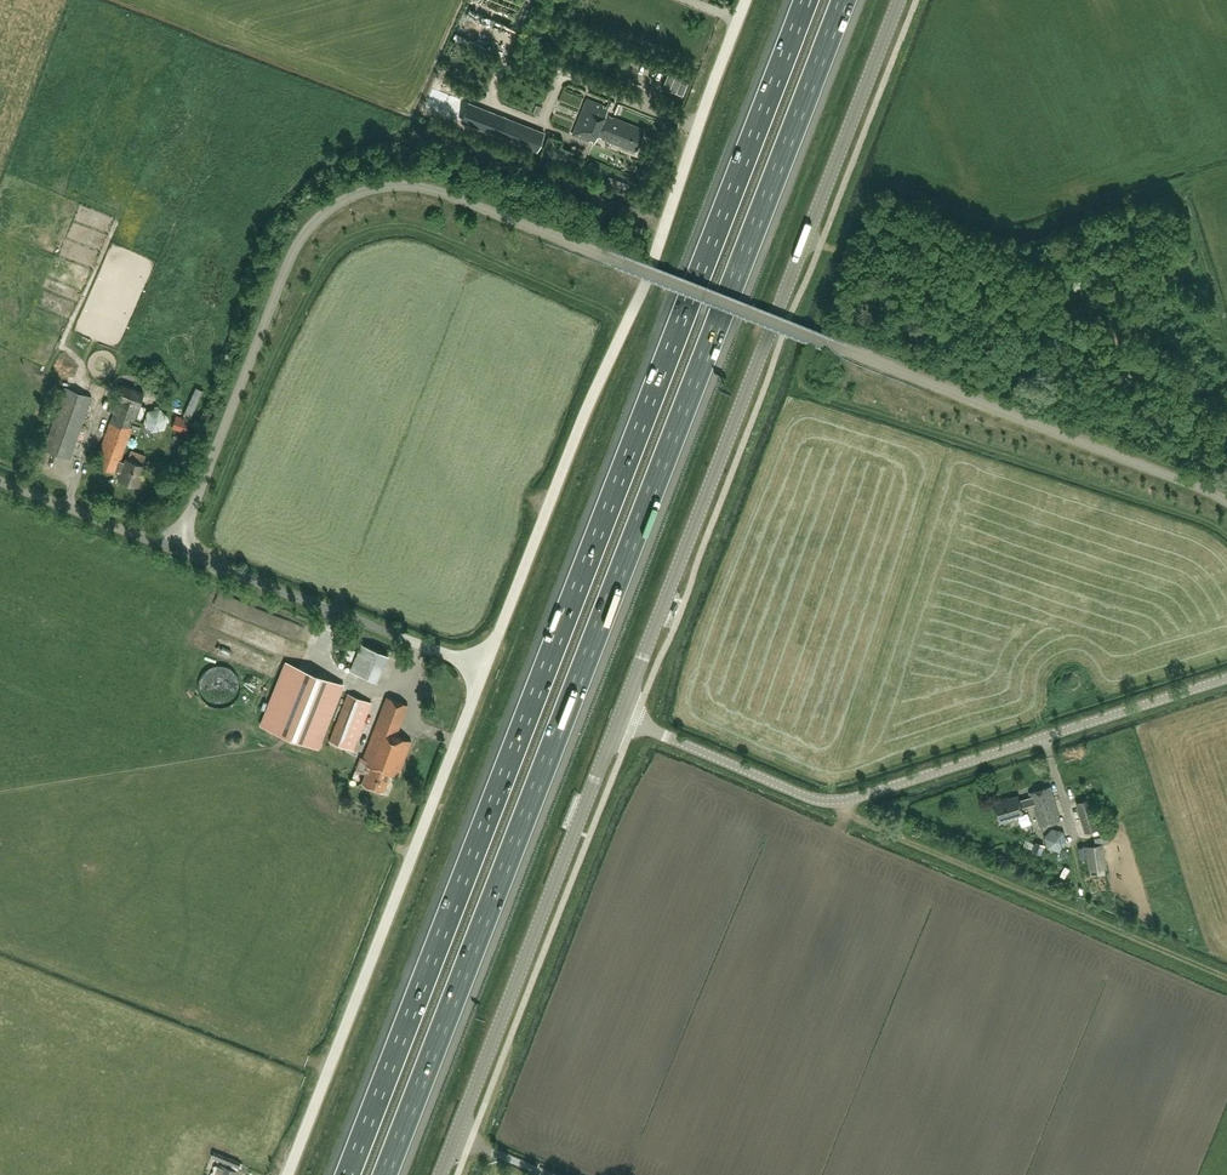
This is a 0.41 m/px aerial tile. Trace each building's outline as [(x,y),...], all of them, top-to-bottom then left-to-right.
[(473,53),(473,61),(482,61),(481,53),(473,53)] [(630,87),(634,78),(626,75),(623,84),(630,87)] [(644,130),(606,115),(609,108),(586,99),(573,134),(595,143),(597,136),(636,151),(644,130)] [(499,136),(507,117),(470,102),(462,121),(499,136)] [(434,103),(432,116),(444,119),(447,106),(434,103)] [(557,113),(569,116),(571,111),(559,107),(557,113)] [(544,132),(507,117),(499,136),(536,151),(544,132)] [(608,177),(606,183),(626,191),(629,185),(608,177)] [(652,209),(660,185),(652,183),(644,206),(652,209)] [(58,370),(58,384),(75,383),(75,370),(58,370)] [(121,460),(132,427),(130,426),(133,418),(135,418),(139,406),(145,391),(125,383),(119,399),(115,398),(109,412),(113,414),(99,453),(102,454),(98,464),(117,471),(117,470),(122,472),(119,479),(138,486),(145,465),(142,465),(146,454),(130,448),(125,462),(121,460)] [(71,458),(92,397),(65,387),(44,449),(71,458)] [(196,387),(183,415),(190,418),(202,390),(196,387)] [(164,428),(168,416),(160,407),(149,410),(144,422),(153,431),(164,428)] [(135,420),(141,423),(146,414),(140,411),(135,420)] [(186,432),(190,421),(176,417),(172,428),(186,432)] [(234,615),(258,624),(263,612),(239,603),(234,615)] [(304,649),(316,625),(277,607),(275,612),(289,618),(282,633),(293,638),(290,643),(304,649)] [(377,682),(389,656),(362,644),(350,670),(377,682)] [(351,659),(354,649),(347,647),(344,656),(351,659)] [(261,724),(318,747),(343,687),(285,664),(261,724)] [(224,680),(199,686),(204,706),(239,697),(232,671),(222,673),(224,680)] [(353,750),(371,702),(348,693),(329,741),(353,750)] [(398,776),(411,741),(397,735),(408,704),(386,696),(363,757),(360,756),(355,770),(365,774),(362,782),(383,791),(390,773),(398,776)] [(1060,820),(1050,785),(1030,791),(1031,797),(1020,800),(1019,795),(994,803),(1000,820),(1024,813),(1022,805),(1033,802),(1040,826),(1060,820)] [(1102,826),(1093,797),(1077,802),(1086,831),(1102,826)] [(1066,845),(1059,829),(1042,837),(1050,853),(1066,845)] [(1108,868),(1104,843),(1109,842),(1108,836),(1096,838),(1097,844),(1085,846),(1090,871),(1101,869),(1102,874),(1108,873),(1108,868)]
